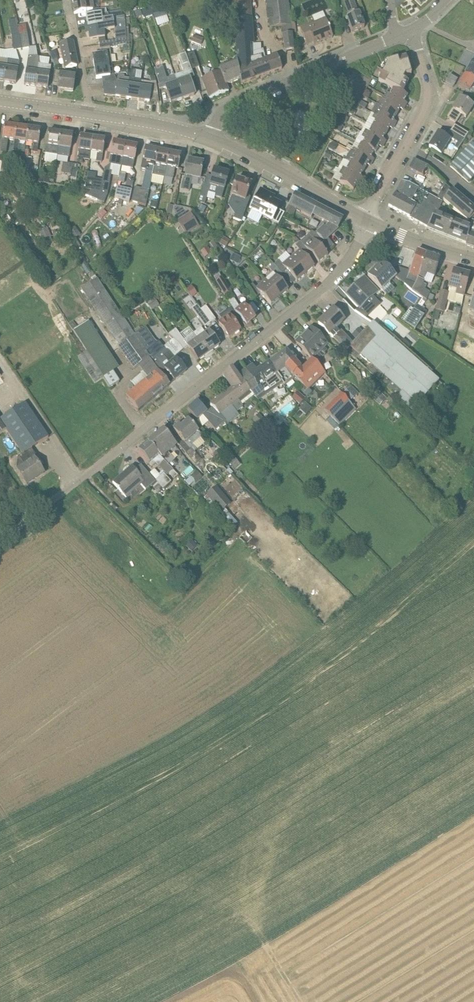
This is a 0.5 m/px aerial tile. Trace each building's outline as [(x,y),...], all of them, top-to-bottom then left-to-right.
[(92,0),(73,0),(74,14),(86,12),(86,11),(85,11),(93,9),(92,0)] [(250,0),(233,0),(235,20),(252,19),(250,0)] [(283,26),(291,25),(288,0),(266,0),(270,27),(283,26)] [(364,27),(359,12),(358,13),(353,0),(345,0),(344,0),(350,16),(347,17),(352,32),(364,27)] [(165,6),(162,7),(161,4),(151,7),(154,19),(167,15),(165,6)] [(143,18),(153,15),(150,6),(141,9),(143,18)] [(223,21),(233,19),(230,6),(220,9),(223,21)] [(125,21),(125,18),(125,16),(109,18),(109,13),(106,13),(106,9),(93,11),(93,15),(86,16),(88,27),(125,21)] [(329,29),(330,29),(325,18),(300,29),(307,45),(313,42),(314,44),(333,37),(329,29)] [(21,49),(17,25),(16,19),(9,20),(9,23),(14,50),(21,49)] [(265,75),(259,58),(256,59),(255,58),(251,59),(250,44),(254,44),(252,19),(235,20),(238,62),(239,79),(239,84),(265,75)] [(99,43),(126,38),(126,28),(125,25),(125,24),(125,21),(88,27),(90,40),(99,38),(99,43)] [(29,47),(26,29),(25,24),(17,25),(21,49),(29,47)] [(292,33),(291,25),(283,26),(284,34),(292,33)] [(292,33),(284,34),(283,34),(285,51),(294,50),(292,33)] [(194,35),(191,41),(201,45),(203,38),(194,35)] [(126,43),(127,43),(126,38),(99,43),(101,54),(93,55),(94,67),(112,64),(110,52),(110,47),(117,47),(117,46),(123,45),(123,51),(124,52),(130,51),(129,44),(127,44),(126,43)] [(61,44),(65,68),(77,66),(72,42),(61,44)] [(282,69),(277,56),(266,60),(263,49),(254,52),(255,58),(256,59),(259,58),(265,75),(282,69)] [(189,79),(194,77),(186,53),(180,55),(183,65),(185,73),(176,76),(183,99),(195,94),(189,79)] [(39,64),(38,57),(28,56),(24,84),(35,86),(39,64)] [(51,66),(48,66),(49,58),(38,57),(39,64),(35,86),(48,88),(51,66)] [(394,88),(402,93),(408,83),(406,82),(407,79),(406,76),(411,75),(407,60),(406,57),(385,63),(384,64),(386,66),(381,75),(379,74),(378,75),(380,77),(378,80),(393,88),(394,88)] [(8,59),(7,59),(6,67),(4,81),(16,83),(19,61),(8,59)] [(473,78),(473,62),(472,61),(465,73),(473,78)] [(239,79),(238,62),(220,69),(221,72),(226,84),(239,79)] [(116,80),(114,75),(112,64),(94,67),(96,78),(102,78),(103,82),(116,80)] [(183,99),(176,76),(175,77),(175,76),(167,78),(162,66),(154,69),(159,84),(164,82),(171,103),(183,99)] [(138,100),(140,86),(141,79),(135,79),(136,70),(131,69),(130,79),(127,99),(138,100)] [(75,77),(60,75),(61,72),(55,71),(53,83),(59,84),(58,89),(73,91),(75,77)] [(228,92),(226,84),(221,72),(202,79),(210,99),(228,92)] [(465,73),(459,84),(467,89),(465,92),(465,93),(473,95),(473,78),(465,73)] [(127,99),(130,79),(124,78),(124,76),(118,75),(117,82),(116,80),(103,82),(105,95),(115,96),(115,97),(127,99)] [(446,83),(453,87),(457,79),(450,75),(446,83)] [(150,102),(159,103),(155,77),(150,78),(151,87),(140,86),(138,100),(150,102)] [(407,95),(402,93),(394,88),(393,88),(390,94),(386,92),(384,95),(405,107),(406,104),(403,103),(407,95)] [(362,95),(368,98),(371,92),(366,89),(362,95)] [(404,109),(405,107),(384,95),(382,99),(386,101),(383,107),(397,115),(401,107),(404,109)] [(469,102),(460,97),(447,117),(456,123),(461,115),(466,118),(473,107),(473,105),(469,102)] [(357,104),(365,109),(367,104),(360,100),(357,104)] [(372,113),(374,114),(394,126),(396,123),(393,122),(397,115),(383,107),(377,104),(372,113)] [(393,128),(394,126),(374,114),(372,118),(376,120),(373,126),(386,133),(390,126),(393,128)] [(344,126),(338,123),(334,129),(340,133),(344,126)] [(16,126),(9,125),(5,124),(1,152),(6,153),(8,139),(14,140),(16,126)] [(469,133),(468,133),(455,124),(451,131),(464,139),(468,135),(469,133)] [(26,142),(29,128),(16,126),(14,140),(12,156),(17,159),(19,145),(17,144),(18,141),(26,142)] [(382,141),(386,133),(373,126),(369,132),(365,130),(363,133),(384,144),(385,142),(382,141)] [(32,152),(37,153),(41,130),(29,128),(26,142),(33,143),(32,152)] [(57,155),(61,133),(49,131),(45,154),(51,155),(57,155)] [(451,131),(446,137),(438,132),(429,147),(442,155),(451,139),(457,143),(454,149),(457,151),(464,139),(451,131)] [(375,153),(380,145),(382,147),(384,144),(363,133),(362,132),(357,142),(361,144),(374,151),(374,152),(375,153)] [(57,155),(69,157),(73,134),(61,133),(57,155)] [(464,139),(470,143),(473,139),(468,135),(464,139)] [(79,159),(78,161),(83,162),(83,159),(90,160),(91,151),(93,138),(81,136),(78,158),(79,159)] [(96,161),(102,162),(105,139),(93,138),(91,151),(98,152),(96,161)] [(337,144),(331,140),(327,148),(333,151),(337,144)] [(121,167),(123,157),(126,144),(113,141),(109,162),(110,164),(121,167)] [(469,182),(473,176),(473,144),(472,142),(451,165),(469,182)] [(121,166),(133,169),(137,146),(126,144),(123,157),(121,166)] [(374,151),(361,144),(357,150),(353,148),(351,151),(372,163),(373,160),(370,159),(374,152),(374,151)] [(152,175),(157,150),(145,148),(141,171),(145,171),(142,188),(134,187),(132,200),(146,205),(152,175)] [(164,177),(169,152),(157,150),(152,175),(164,177)] [(332,154),(326,151),(323,156),(329,159),(332,154)] [(371,165),(372,163),(351,151),(349,155),(353,157),(350,163),(364,170),(368,163),(371,165)] [(178,169),(181,155),(169,152),(164,177),(173,179),(175,168),(178,169)] [(337,168),(341,170),(361,181),(363,179),(360,178),(364,170),(350,163),(342,158),(337,168)] [(423,176),(423,175),(428,166),(414,159),(408,168),(416,173),(423,176)] [(193,176),(200,178),(203,163),(189,160),(182,189),(189,191),(193,176)] [(71,174),(73,164),(63,162),(62,172),(71,174)] [(73,164),(71,174),(70,178),(76,179),(78,165),(73,164)] [(215,196),(222,197),(229,173),(214,169),(209,188),(203,186),(199,201),(205,203),(208,192),(216,194),(215,196)] [(92,190),(85,195),(97,199),(98,200),(99,195),(102,196),(103,194),(107,195),(111,172),(104,170),(102,180),(100,193),(93,190),(92,190)] [(360,184),(361,181),(341,170),(339,173),(343,176),(339,182),(353,190),(357,182),(360,184)] [(442,202),(437,199),(440,192),(423,183),(426,178),(423,176),(416,173),(410,185),(402,181),(388,206),(409,217),(428,227),(435,214),(439,208),(442,202)] [(85,189),(92,190),(93,190),(100,193),(102,180),(87,177),(85,189)] [(238,205),(233,217),(241,221),(249,201),(245,200),(251,184),(237,179),(230,194),(232,195),(229,202),(238,205)] [(443,200),(452,190),(445,184),(439,197),(443,200)] [(132,189),(117,186),(114,197),(129,202),(132,189)] [(272,220),(280,204),(269,198),(271,195),(261,190),(251,208),(272,220)] [(473,215),(473,216),(473,209),(452,190),(443,200),(468,222),(473,215)] [(327,238),(338,228),(342,220),(294,194),(288,205),(311,218),(312,215),(324,221),(318,228),(321,230),(317,234),(316,234),(323,242),(327,238)] [(192,211),(190,209),(174,206),(172,216),(176,221),(191,212),(192,211)] [(446,211),(439,208),(435,214),(428,227),(438,231),(443,217),(446,211)] [(178,221),(186,234),(199,226),(191,213),(178,221)] [(447,235),(452,221),(443,217),(438,231),(447,235)] [(456,238),(462,224),(452,221),(447,235),(456,238)] [(472,221),(470,227),(469,227),(466,242),(465,245),(473,248),(473,222),(472,221)] [(466,242),(469,227),(462,224),(456,238),(466,242)] [(74,226),(69,231),(75,238),(80,234),(74,226)] [(46,242),(54,239),(49,227),(41,231),(46,242)] [(13,232),(18,241),(24,237),(19,228),(13,232)] [(316,234),(317,234),(311,232),(300,241),(308,251),(308,250),(319,263),(327,255),(319,246),(324,242),(323,242),(316,234)] [(223,236),(219,243),(225,247),(229,240),(223,236)] [(334,245),(327,238),(323,242),(324,242),(330,249),(334,245)] [(76,240),(72,243),(77,249),(81,246),(76,240)] [(213,241),(209,244),(213,250),(218,247),(213,241)] [(303,254),(308,251),(300,241),(295,245),(299,250),(291,257),(306,274),(314,267),(303,254)] [(207,247),(200,252),(204,257),(211,253),(207,247)] [(412,289),(426,254),(417,250),(406,280),(404,284),(412,289)] [(233,253),(229,260),(237,264),(241,257),(233,253)] [(434,276),(440,259),(426,254),(412,289),(418,294),(422,297),(426,300),(429,293),(421,287),(426,274),(434,276)] [(297,282),(306,274),(291,257),(282,265),(279,260),(274,264),(282,273),(286,269),(297,282)] [(381,263),(367,276),(382,291),(387,296),(394,288),(390,283),(397,277),(381,263)] [(277,277),(282,273),(274,264),(269,268),(273,273),(265,280),(279,297),(288,290),(277,277)] [(464,296),(469,273),(454,269),(449,287),(456,289),(456,294),(464,296)] [(128,325),(98,280),(82,290),(113,336),(128,325)] [(217,282),(224,293),(229,290),(225,283),(224,284),(221,280),(217,282)] [(271,305),(279,297),(265,280),(256,288),(252,283),(249,286),(255,297),(260,292),(271,305)] [(358,306),(354,310),(366,317),(372,311),(364,303),(372,295),(376,291),(366,281),(364,284),(362,281),(347,295),(358,306)] [(186,289),(191,297),(197,294),(192,285),(186,289)] [(448,292),(441,290),(436,311),(443,313),(448,292)] [(240,309),(233,298),(228,301),(235,313),(243,321),(241,322),(245,327),(255,318),(244,305),(240,309)] [(254,303),(248,307),(254,315),(260,312),(254,303)] [(211,323),(201,309),(197,304),(192,308),(206,327),(211,323)] [(201,309),(211,323),(216,319),(206,305),(201,309)] [(417,305),(405,323),(415,330),(426,312),(417,305)] [(229,338),(240,331),(233,321),(238,318),(231,307),(219,315),(223,322),(219,324),(229,338)] [(342,322),(341,317),(333,309),(318,323),(333,338),(339,332),(336,328),(342,322)] [(157,342),(155,340),(145,327),(134,334),(135,336),(144,350),(157,342)] [(325,341),(311,327),(296,342),(312,358),(317,354),(319,356),(321,355),(322,356),(325,353),(324,352),(326,349),(322,344),(325,341)] [(356,359),(360,355),(375,368),(371,373),(412,411),(433,386),(438,381),(439,380),(377,327),(372,332),(368,328),(352,343),(340,331),(339,332),(333,338),(356,359)] [(208,353),(199,339),(194,333),(184,340),(175,328),(169,333),(179,343),(184,349),(188,346),(198,361),(208,353)] [(199,339),(208,353),(219,345),(209,331),(199,339)] [(118,347),(132,367),(137,363),(148,355),(144,350),(135,336),(118,347)] [(186,371),(175,359),(168,350),(165,349),(158,341),(157,342),(144,350),(148,355),(161,373),(165,369),(168,373),(175,381),(186,371)] [(284,366),(294,360),(286,351),(269,363),(280,379),(289,372),(284,366)] [(169,385),(161,373),(148,355),(137,363),(148,377),(126,395),(132,403),(138,411),(169,385)] [(297,380),(307,389),(308,387),(324,371),(313,360),(303,370),(294,360),(284,366),(289,372),(297,380)] [(283,384),(280,379),(269,363),(257,372),(253,366),(246,370),(258,387),(251,393),(254,395),(255,397),(264,391),(267,395),(272,391),(268,387),(275,383),(276,384),(278,385),(279,385),(281,385),(282,384),(283,384)] [(254,395),(251,393),(258,387),(246,370),(237,376),(232,368),(223,375),(232,388),(227,393),(210,405),(212,407),(219,415),(220,414),(225,421),(228,424),(239,415),(236,412),(239,409),(243,406),(241,405),(254,395)] [(120,382),(114,372),(104,378),(110,388),(120,382)] [(363,388),(372,396),(378,390),(380,387),(372,378),(363,388)] [(438,381),(433,386),(438,391),(443,385),(438,381)] [(349,399),(356,393),(350,387),(343,393),(349,399)] [(304,394),(308,397),(312,392),(309,388),(304,394)] [(305,398),(301,395),(296,401),(299,404),(305,398)] [(332,418),(348,402),(341,395),(325,412),(332,418)] [(212,407),(207,412),(197,401),(187,409),(197,421),(204,415),(208,421),(215,429),(225,421),(220,414),(219,415),(212,407)] [(22,454),(28,450),(29,450),(48,437),(24,402),(0,418),(0,421),(6,429),(22,454)] [(339,425),(355,409),(348,402),(332,418),(339,425)] [(302,408),(308,413),(313,408),(306,403),(302,408)] [(258,414),(252,420),(257,425),(259,424),(263,419),(258,414)] [(268,424),(263,419),(259,424),(263,428),(268,424)] [(202,436),(189,420),(181,426),(179,424),(173,429),(190,449),(185,453),(195,465),(201,460),(195,452),(197,450),(192,444),(202,436)] [(169,453),(177,446),(163,430),(148,443),(169,465),(175,459),(169,453)] [(178,475),(169,465),(148,443),(138,451),(144,459),(149,464),(152,467),(156,464),(167,475),(169,473),(174,479),(178,475)] [(29,450),(28,450),(22,454),(18,457),(19,457),(24,465),(18,470),(16,468),(27,484),(44,472),(35,459),(37,457),(32,449),(29,451),(29,450)] [(228,462),(235,471),(241,465),(234,457),(228,462)] [(144,467),(138,472),(132,466),(113,482),(125,497),(136,488),(133,484),(137,481),(145,490),(152,485),(156,481),(156,480),(144,467)] [(191,476),(196,482),(202,477),(197,471),(191,476)] [(156,481),(163,489),(172,481),(164,473),(156,480),(156,481)] [(156,481),(152,485),(159,492),(163,489),(156,481)] [(229,513),(226,509),(231,504),(216,486),(204,497),(223,519),(229,513)] [(453,504),(449,500),(444,503),(448,508),(453,504)] [(223,519),(222,519),(230,529),(237,523),(229,513),(223,519)] [(192,540),(186,546),(191,551),(197,545),(192,540)] [(205,547),(209,552),(216,546),(212,541),(205,547)]
